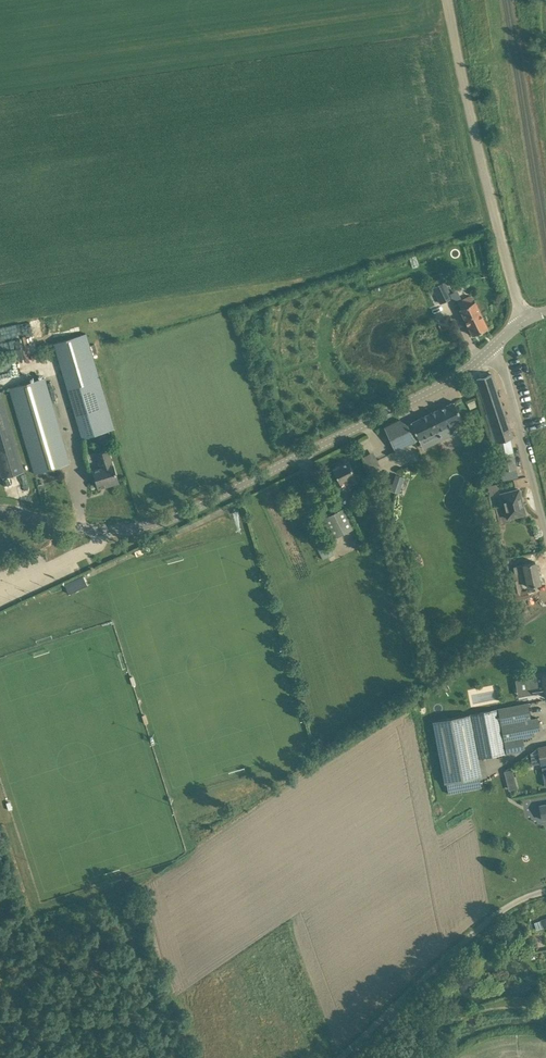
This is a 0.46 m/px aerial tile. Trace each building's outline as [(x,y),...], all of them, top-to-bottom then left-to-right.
[(445,281),(442,282),(440,279),(430,283),(432,287),(439,303),(452,297),(448,287),(445,281)] [(461,308),(460,308),(472,335),(488,328),(475,301),(473,302),(470,296),(458,301),(461,308)] [(63,372),(83,437),(114,428),(94,363),(86,334),(55,343),(63,372)] [(17,361),(7,361),(7,375),(17,375),(17,361)] [(495,442),(501,470),(516,467),(510,438),(513,437),(492,374),(476,379),(497,442),(495,442)] [(10,388),(35,473),(69,463),(44,378),(10,388)] [(1,391),(0,391),(0,473),(2,478),(25,471),(1,391)] [(466,402),(469,409),(477,405),(474,399),(466,402)] [(454,401),(433,411),(447,437),(460,431),(456,424),(463,421),(454,401)] [(433,411),(407,424),(415,441),(437,430),(442,440),(447,437),(433,411)] [(400,419),(384,427),(395,451),(415,441),(407,424),(400,420),(400,419)] [(93,470),(98,488),(118,482),(113,464),(112,464),(108,450),(96,454),(100,468),(93,470)] [(371,473),(382,468),(374,450),(363,455),(371,473)] [(340,483),(347,479),(350,485),(357,481),(354,476),(355,475),(348,461),(333,469),(340,483)] [(396,475),(390,491),(399,493),(404,478),(396,475)] [(487,485),(489,495),(499,487),(498,482),(487,485)] [(519,489),(500,494),(506,518),(525,513),(519,489)] [(322,519),(332,538),(352,528),(343,509),(322,519)] [(322,558),(332,554),(328,542),(318,546),(322,558)] [(513,566),(514,573),(524,570),(527,586),(540,583),(538,574),(535,561),(524,563),(523,564),(513,566)] [(65,585),(69,593),(87,585),(83,576),(65,585)] [(518,579),(512,580),(516,600),(529,597),(527,589),(521,591),(518,579)] [(531,694),(544,692),(545,698),(545,697),(545,674),(528,677),(531,694)] [(539,730),(538,726),(539,726),(538,717),(531,719),(528,702),(471,713),(479,758),(525,749),(523,737),(534,735),(533,731),(539,730)] [(468,714),(431,721),(443,784),(480,776),(468,714)] [(540,764),(545,763),(545,746),(538,747),(540,764)] [(533,764),(540,763),(538,749),(531,750),(533,764)] [(513,768),(505,770),(509,789),(517,788),(513,768)] [(536,930),(545,927),(545,918),(534,922),(536,930)]
